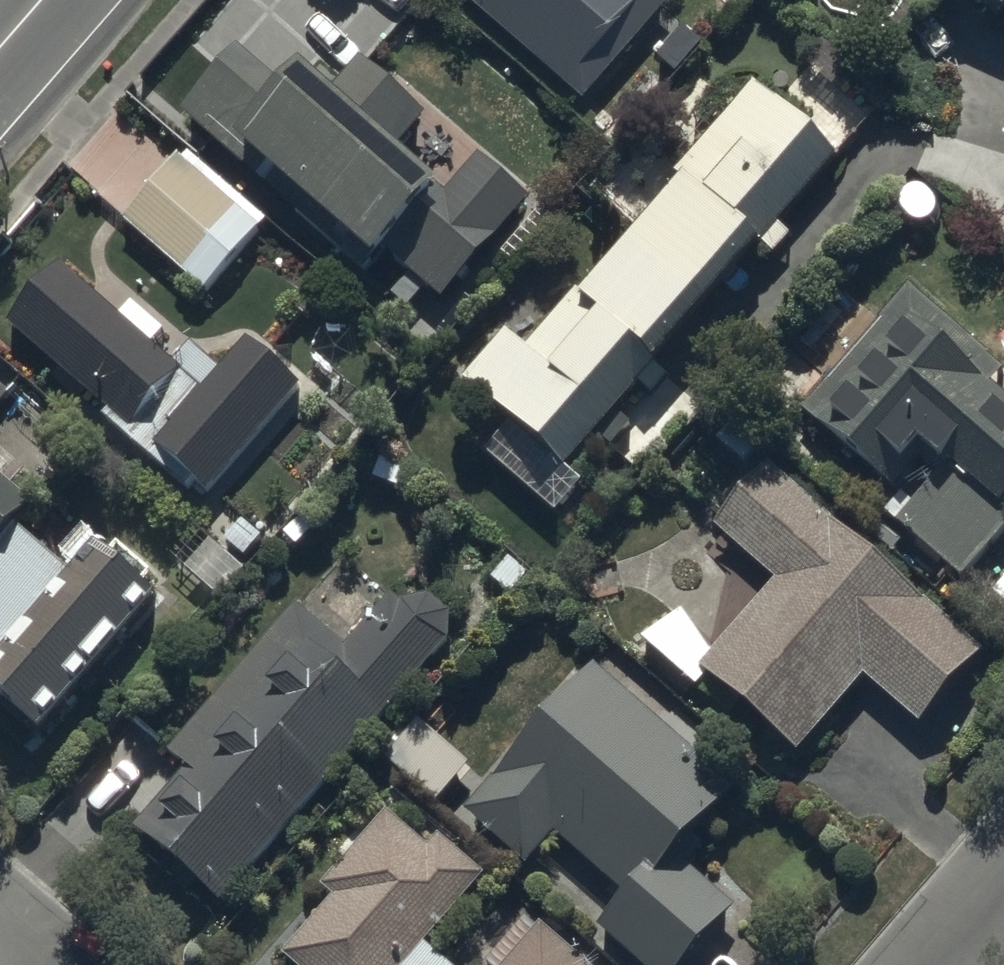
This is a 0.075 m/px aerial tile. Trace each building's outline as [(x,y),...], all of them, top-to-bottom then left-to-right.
[(587,102),(670,4),(665,0),(467,0),(587,102)] [(1003,27),(1003,0),(962,0),(996,30),(1001,24),(1003,27)] [(234,44),(175,110),(367,280),(373,274),(381,281),(393,268),(405,278),(392,293),(413,312),(428,295),(446,311),(537,210),(486,165),(455,199),(405,156),(433,124),(363,62),(333,96),(313,78),(295,98),(234,44)] [(505,341),(464,389),(526,443),(505,468),(541,498),(556,481),(561,485),(640,393),(653,403),(677,376),(667,367),(768,250),(783,262),(796,247),(782,235),(843,164),(758,92),(675,190),(682,196),(590,303),(582,296),(527,360),(505,341)] [(272,227),(185,156),(124,231),(210,302),(272,227)] [(127,319),(68,269),(14,332),(112,416),(104,426),(193,502),(201,492),(214,503),(307,394),(253,348),(229,377),(194,347),(177,367),(159,352),(170,340),(135,310),(127,319)] [(806,403),(903,495),(951,471),(997,511),(1003,507),(1003,402),(993,394),(1003,384),(1003,376),(910,291),(806,403)] [(772,466),(715,530),(783,590),(706,677),(801,761),(865,689),(930,746),(1001,666),(772,466)] [(905,527),(963,587),(1003,548),(1003,514),(951,471),(905,527)] [(50,748),(162,613),(101,556),(71,586),(17,537),(36,522),(0,488),(0,710),(50,748)] [(296,610),(171,754),(183,773),(134,823),(166,871),(218,910),(274,849),(431,675),(449,642),(453,619),(436,600),(408,606),(393,597),(383,610),(349,648),(296,610)] [(470,817),(537,876),(564,845),(631,904),(602,937),(635,964),(698,964),(741,916),(686,868),(742,803),(594,675),(470,817)] [(477,772),(411,715),(376,755),(442,812),(477,772)] [(283,956),(293,964),(437,964),(427,957),(491,888),(444,842),(428,851),(398,817),(323,897),(333,903),(283,956)] [(543,935),(517,964),(579,964),(543,935)]
